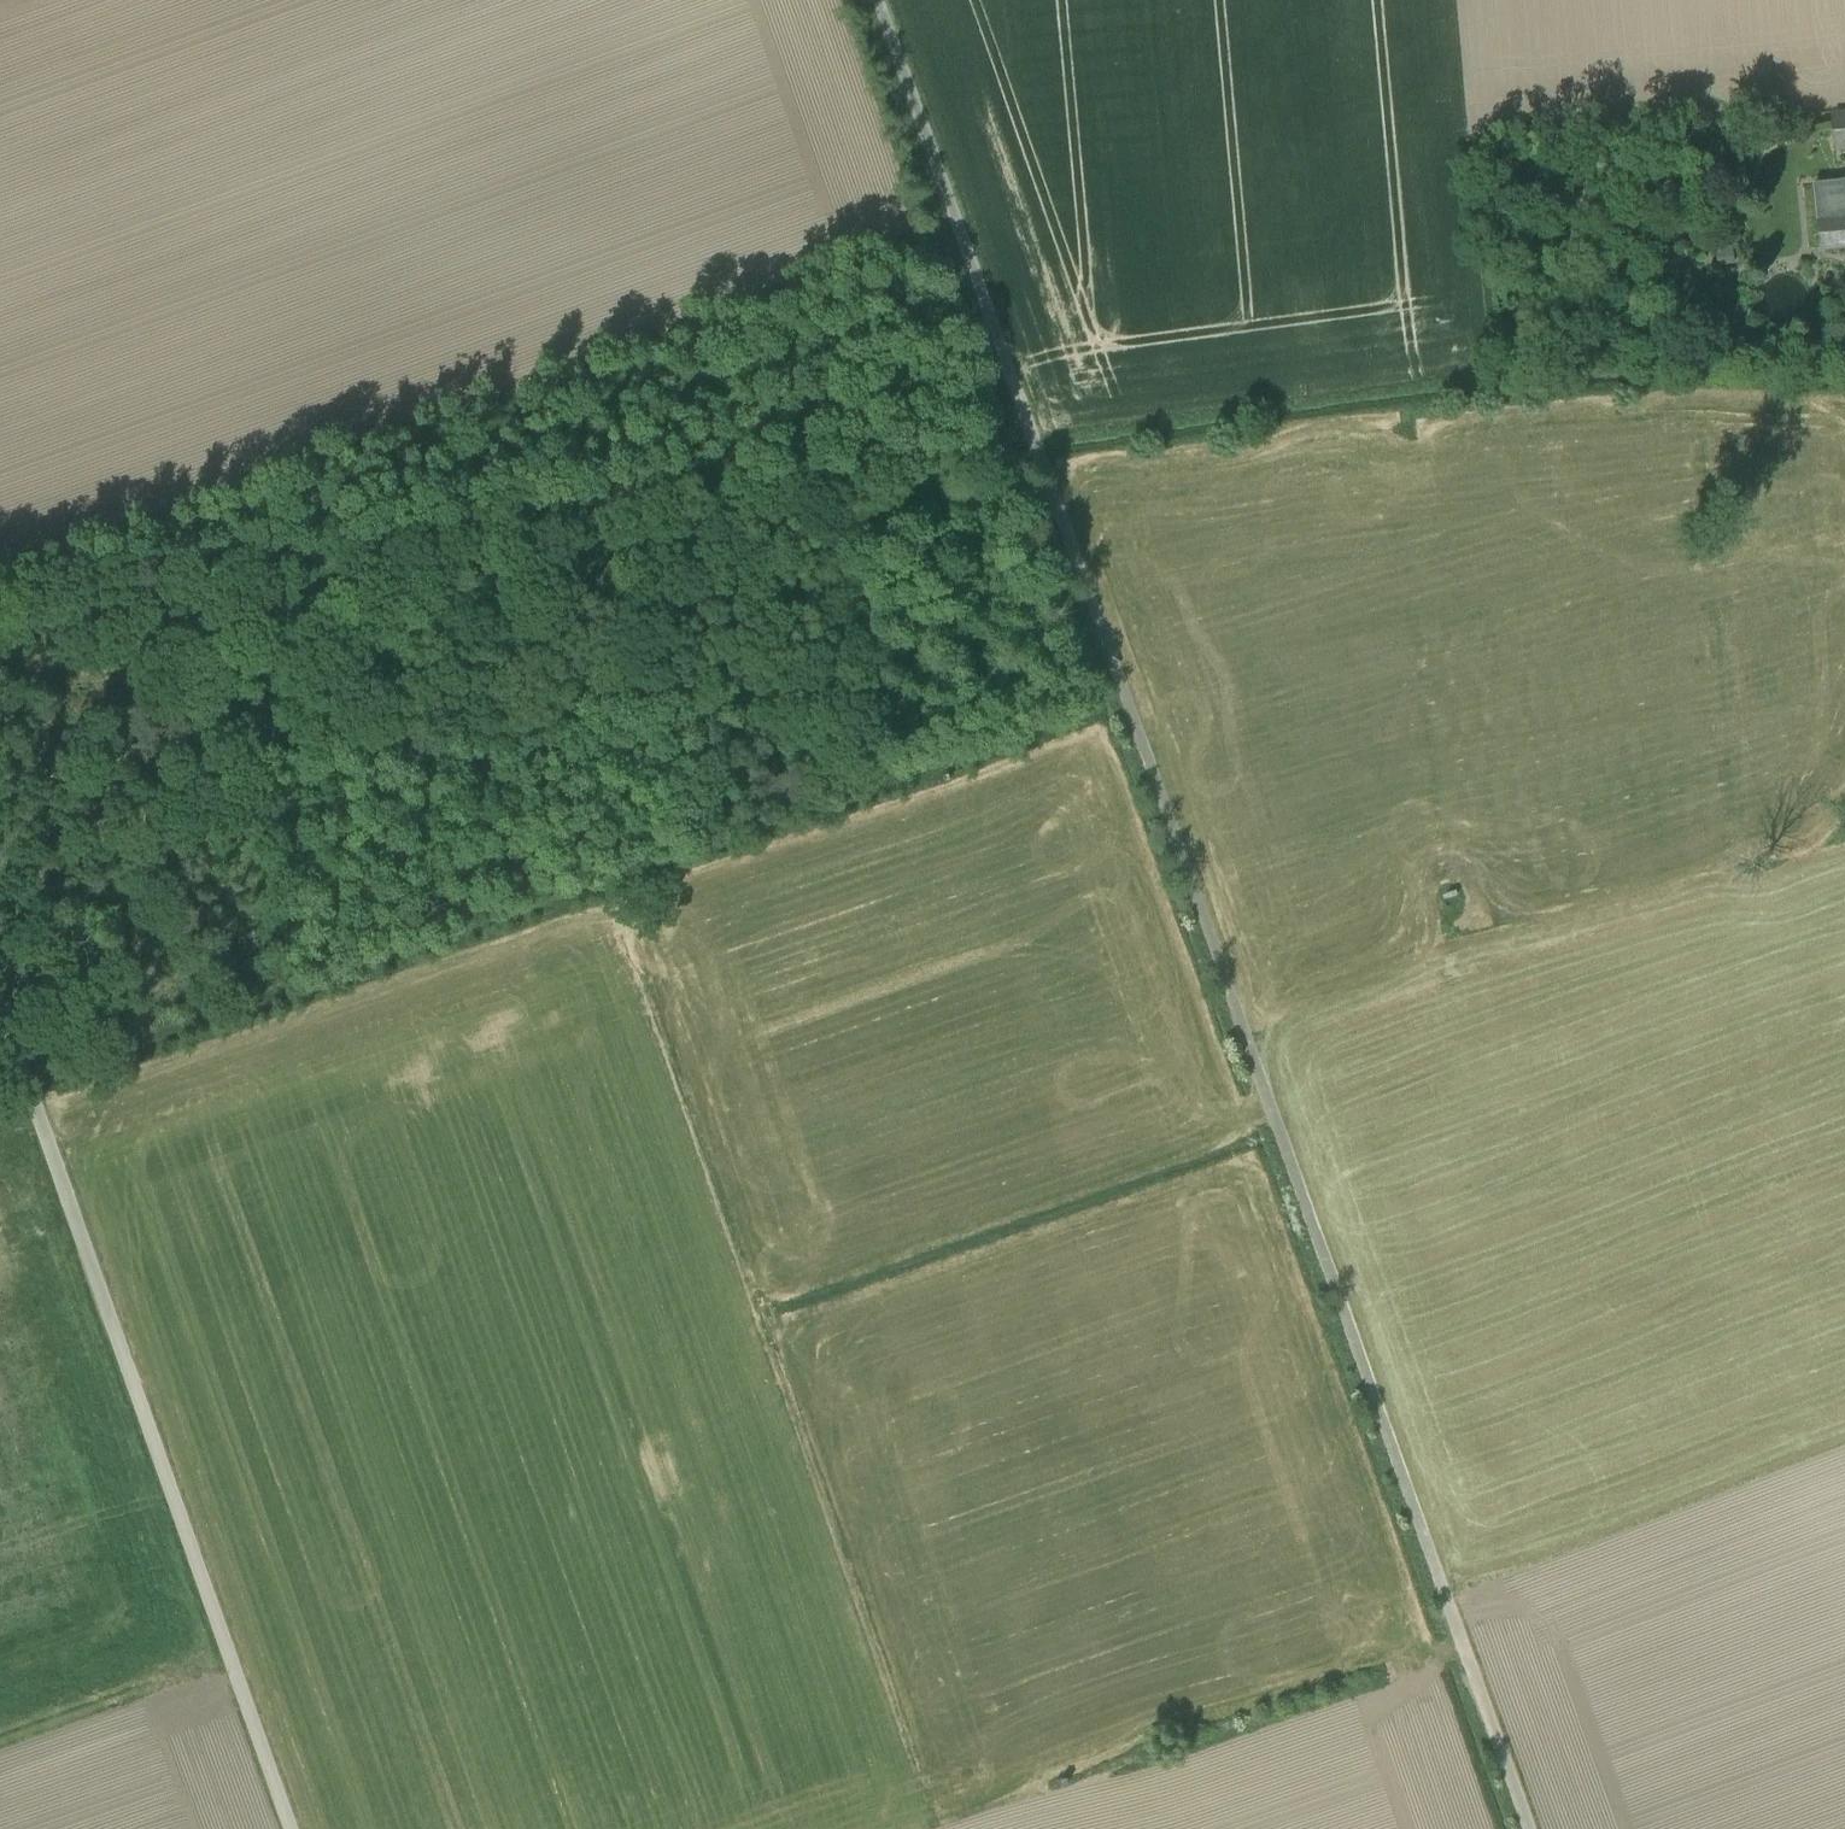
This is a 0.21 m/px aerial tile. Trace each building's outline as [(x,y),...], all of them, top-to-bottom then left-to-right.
[(1836,156),(1844,155),(1844,121),(1833,122),(1836,156)] [(1812,191),(1814,226),(1836,225),(1834,189),(1812,191)] [(1816,255),(1844,253),(1844,189),(1834,189),(1836,225),(1814,226),(1816,255)]
